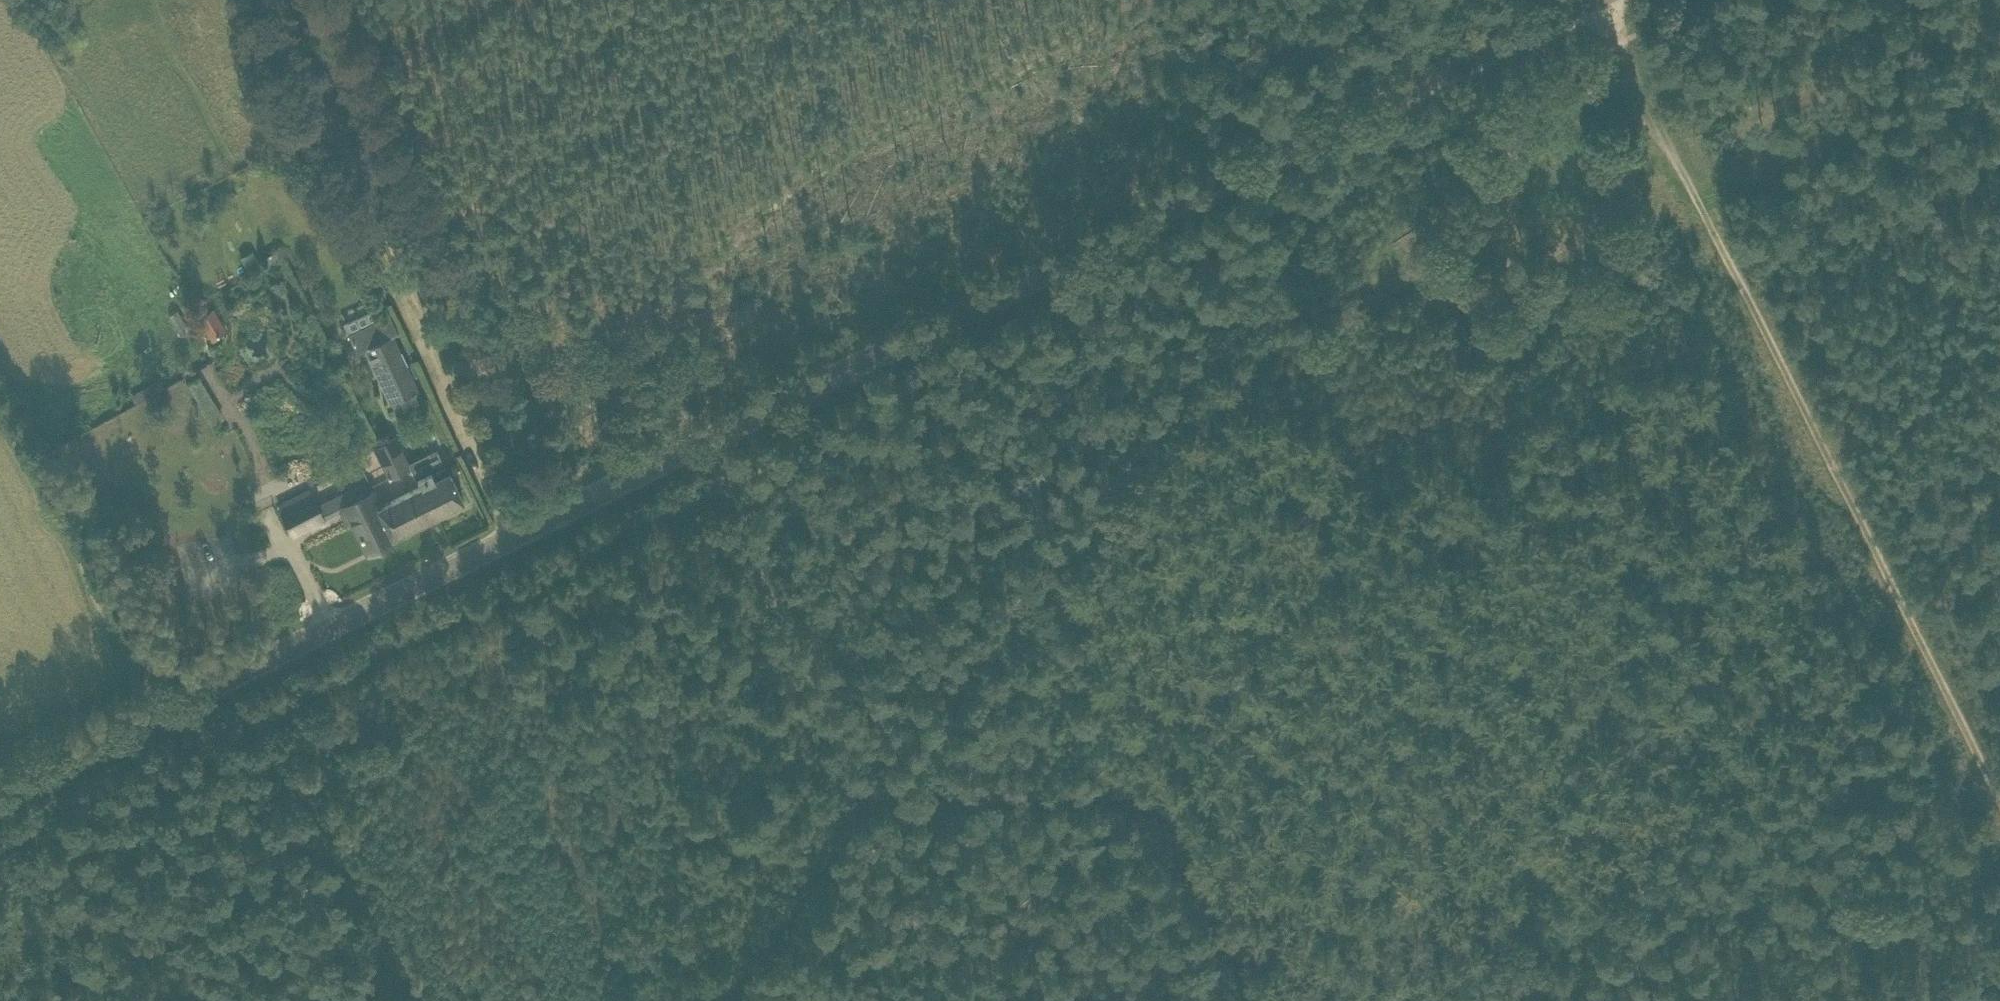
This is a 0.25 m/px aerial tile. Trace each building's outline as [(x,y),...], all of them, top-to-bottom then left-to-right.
[(240,255),(249,270),(261,264),(253,248),(240,255)] [(281,277),(269,283),(274,293),(286,286),(281,277)] [(199,313),(209,332),(224,324),(214,306),(199,313)] [(392,333),(397,331),(387,308),(346,328),(356,350),(364,346),(394,412),(422,399),(392,333)] [(387,476),(410,465),(411,465),(409,462),(408,462),(395,435),(373,446),(387,476)] [(296,472),(302,486),(343,467),(337,453),(296,472)] [(411,465),(410,465),(419,483),(382,501),(375,487),(337,505),(346,523),(352,520),(368,551),(409,531),(407,528),(463,500),(449,471),(435,478),(431,470),(429,468),(427,465),(426,464),(424,463),(422,461),(419,461),(416,460),(413,460),(412,461),(409,462),(411,465)] [(278,502),(292,533),(323,517),(309,487),(278,502)] [(128,508),(137,503),(131,493),(122,498),(128,508)] [(231,533),(177,542),(184,587),(227,581),(223,555),(235,553),(231,533)]
